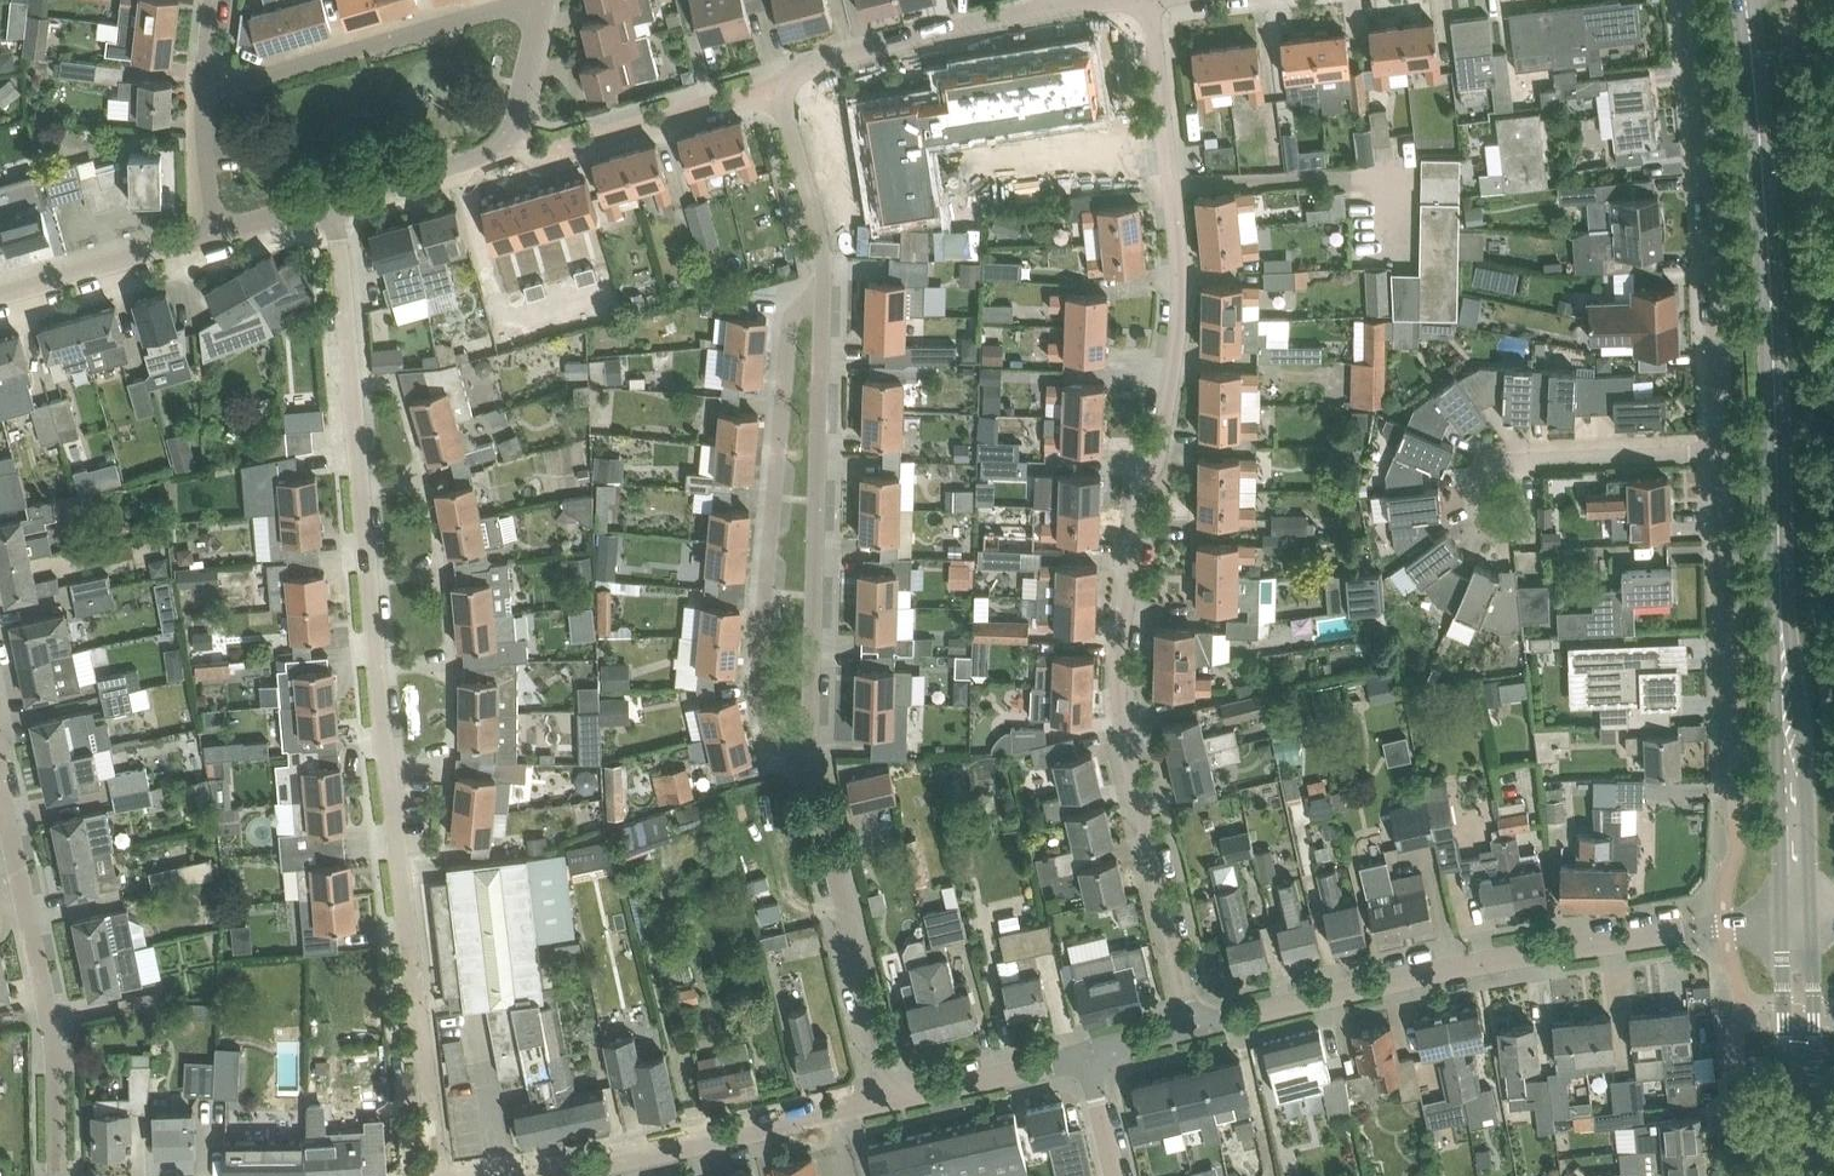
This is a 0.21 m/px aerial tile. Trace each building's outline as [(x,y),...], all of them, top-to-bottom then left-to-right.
[(27,13),(29,0),(12,0),(11,11),(27,13)] [(51,0),(33,0),(32,9),(51,10),(51,0)] [(119,20),(119,21),(177,28),(180,0),(121,0),(119,20)] [(268,8),(253,12),(263,48),(298,38),(288,2),(286,3),(285,0),(266,0),(268,8)] [(298,38),(332,28),(325,5),(324,0),(296,0),(288,2),(298,38)] [(381,0),(344,0),(350,22),(385,13),(381,0)] [(385,13),(419,3),(418,0),(381,0),(385,13)] [(590,47),(601,45),(601,44),(648,31),(653,30),(649,17),(656,15),(653,0),(603,0),(601,1),(605,15),(583,21),(590,48),(590,47)] [(681,12),(695,8),(703,39),(728,33),(720,0),(678,0),(681,12)] [(728,33),(752,27),(745,0),(720,0),(728,33)] [(809,27),(802,0),(761,0),(762,6),(776,3),(784,34),(809,27)] [(809,27),(833,21),(828,0),(802,0),(809,27)] [(863,13),(901,4),(900,0),(860,0),(863,13)] [(1602,43),(1626,40),(1621,0),(1601,0),(1584,2),(1590,45),(1602,43)] [(1548,6),(1553,49),(1590,45),(1584,2),(1548,6)] [(1511,11),(1514,35),(1518,68),(1555,63),(1553,49),(1548,6),(1511,11)] [(51,15),(28,12),(23,55),(46,57),(51,15)] [(1494,51),(1493,39),(1489,13),(1452,18),(1458,68),(1460,87),(1493,83),(1496,108),(1514,106),(1507,48),(1494,51)] [(1442,79),(1438,44),(1435,20),(1403,24),(1407,63),(1426,60),(1428,80),(1442,79)] [(173,60),(177,28),(119,21),(117,37),(108,36),(106,52),(173,60)] [(1407,63),(1403,24),(1371,28),(1378,86),(1391,85),(1388,65),(1407,63)] [(601,44),(601,45),(604,59),(583,64),(589,91),(659,73),(648,31),(601,44)] [(1318,73),(1321,96),(1351,92),(1353,107),(1369,105),(1364,66),(1351,68),(1347,31),(1314,35),(1318,73)] [(1318,73),(1314,35),(1282,39),(1289,97),(1302,95),(1300,75),(1318,73)] [(1226,45),(1231,83),(1249,81),(1251,101),(1265,99),(1258,42),(1226,45)] [(1201,107),(1213,105),(1211,86),(1231,83),(1226,45),(1194,49),(1201,107)] [(865,103),(883,215),(940,205),(929,132),(952,128),(1100,105),(1091,47),(943,71),(947,95),(923,98),(922,94),(865,103)] [(3,51),(0,55),(0,64),(1,67),(15,65),(13,49),(3,51)] [(63,57),(63,60),(61,73),(61,75),(95,78),(97,61),(63,57)] [(1590,58),(1591,61),(1592,72),(1604,70),(1603,57),(1591,58),(1590,58)] [(1561,81),(1578,79),(1576,67),(1555,70),(1557,84),(1558,96),(1563,96),(1561,81)] [(1627,74),(1608,75),(1578,79),(1561,81),(1563,96),(1601,91),(1600,86),(1609,86),(1612,113),(1655,107),(1651,70),(1627,74)] [(9,102),(22,91),(11,78),(0,87),(0,92),(9,102)] [(121,78),(120,96),(130,96),(130,116),(147,116),(172,117),(173,79),(149,78),(121,78)] [(1536,98),(1536,79),(1522,79),(1522,98),(1536,98)] [(1557,84),(1542,86),(1543,101),(1558,99),(1558,96),(1557,84)] [(1370,110),(1375,143),(1392,140),(1387,107),(1370,110)] [(1655,107),(1612,113),(1598,114),(1602,148),(1616,146),(1618,162),(1643,159),(1642,147),(1659,145),(1655,107)] [(1482,193),(1506,189),(1525,187),(1549,184),(1540,110),(1516,113),(1497,115),(1503,169),(1479,172),(1482,193)] [(712,127),(722,163),(741,158),(747,177),(759,174),(743,118),(712,127)] [(1355,128),(1359,162),(1375,161),(1371,126),(1355,128)] [(57,127),(35,132),(40,151),(62,146),(57,127)] [(722,163),(712,127),(680,136),(687,159),(697,191),(709,188),(703,169),(722,163)] [(626,151),(636,187),(654,182),(660,201),(672,197),(657,142),(626,151)] [(1206,162),(1236,160),(1234,144),(1205,147),(1206,162)] [(1313,147),(1314,164),(1327,162),(1325,146),(1313,147)] [(130,151),(131,161),(122,164),(120,159),(114,161),(96,165),(98,171),(83,175),(91,208),(124,199),(132,197),(143,196),(143,202),(174,200),(172,150),(130,151)] [(626,151),(595,160),(611,216),(623,212),(618,193),(636,187),(626,151)] [(1423,173),(1461,174),(1461,157),(1423,156),(1423,173)] [(62,166),(45,170),(53,201),(71,196),(62,166)] [(1461,174),(1423,173),(1419,316),(1458,317),(1459,256),(1460,228),(1461,174)] [(1130,176),(1131,190),(1140,189),(1139,175),(1130,176)] [(561,183),(573,225),(599,217),(587,176),(561,183)] [(1120,176),(1111,177),(1113,192),(1122,191),(1120,176)] [(1120,176),(1122,191),(1131,190),(1130,176),(1120,176)] [(1102,178),(1103,193),(1113,192),(1111,177),(1102,178)] [(1094,194),(1103,193),(1102,178),(1093,179),(1094,194)] [(1093,179),(1084,180),(1085,194),(1094,194),(1093,179)] [(1588,200),(1590,227),(1599,226),(1666,221),(1665,215),(1664,210),(1662,204),(1660,204),(1659,192),(1630,195),(1629,179),(1580,183),(1582,201),(1588,200)] [(1074,181),(1076,195),(1085,194),(1084,180),(1074,181)] [(1066,196),(1067,196),(1076,195),(1074,181),(1065,182),(1065,187),(1066,196)] [(35,188),(18,193),(22,209),(12,212),(7,196),(3,182),(0,183),(0,249),(10,246),(11,247),(50,236),(43,213),(35,188)] [(561,183),(535,190),(547,232),(573,225),(561,183)] [(1057,188),(1058,202),(1067,201),(1067,196),(1066,196),(1065,187),(1057,188)] [(1057,188),(1047,189),(1049,203),(1058,202),(1057,188)] [(1039,204),(1049,203),(1047,189),(1038,190),(1039,204)] [(1201,228),(1240,224),(1238,208),(1255,205),(1253,189),(1222,193),(1198,196),(1201,228)] [(535,190),(510,198),(522,240),(547,232),(535,190)] [(1020,191),(1021,206),(1030,205),(1029,190),(1020,191)] [(1030,205),(1039,204),(1038,190),(1029,190),(1030,205)] [(1330,192),(1331,206),(1307,208),(1308,220),(1346,216),(1344,190),(1330,192)] [(1012,206),(1021,206),(1020,191),(1011,192),(1012,206)] [(1011,192),(1001,193),(1003,207),(1012,206),(1011,192)] [(1003,207),(1001,193),(992,194),(993,208),(1003,207)] [(992,194),(983,195),(984,209),(987,209),(993,208),(992,194)] [(984,209),(983,195),(974,196),(973,210),(984,209)] [(672,197),(660,201),(663,214),(673,211),(676,211),(672,197)] [(700,247),(721,241),(707,197),(687,203),(700,247)] [(496,247),(522,240),(510,198),(484,205),(496,247)] [(1083,208),(1084,223),(1084,225),(1101,223),(1103,238),(1143,234),(1140,202),(1083,208)] [(1467,206),(1468,221),(1483,220),(1482,205),(1467,206)] [(430,244),(418,247),(420,253),(418,253),(421,267),(428,294),(456,286),(446,251),(469,245),(458,206),(422,216),(430,244)] [(984,209),(973,210),(972,219),(986,220),(987,209),(984,209)] [(992,228),(1009,233),(1015,214),(998,209),(992,228)] [(986,220),(972,219),(972,229),(986,229),(986,220)] [(383,263),(389,284),(384,285),(389,301),(394,300),(394,302),(400,320),(430,312),(428,294),(421,267),(418,253),(420,253),(418,247),(410,220),(373,231),(382,264),(383,263)] [(1666,221),(1599,226),(1605,246),(1603,248),(1604,270),(1636,268),(1635,253),(1663,251),(1662,239),(1665,238),(1666,233),(1666,227),(1666,221)] [(1258,222),(1240,224),(1201,228),(1204,260),(1228,258),(1260,253),(1258,237),(1260,236),(1258,222)] [(1460,228),(1459,256),(1484,256),(1484,228),(1460,228)] [(986,229),(972,229),(971,238),(986,239),(986,229)] [(1143,234),(1103,238),(1105,254),(1088,256),(1090,272),(1147,266),(1143,234)] [(514,266),(537,259),(533,244),(509,251),(514,266)] [(289,322),(281,309),(316,290),(297,256),(280,266),(272,252),(242,270),(261,302),(276,330),(289,322)] [(1285,268),(1285,256),(1266,256),(1266,269),(1285,268)] [(870,280),(869,312),(925,313),(925,283),(928,283),(929,258),(891,257),(890,280),(870,280)] [(984,259),(983,277),(1021,279),(1022,261),(984,259)] [(790,260),(777,263),(780,274),(793,270),(790,260)] [(585,267),(589,281),(598,278),(594,264),(585,267)] [(589,281),(585,267),(576,270),(580,284),(589,281)] [(1366,267),(1367,280),(1388,279),(1388,267),(1366,267)] [(1663,267),(1657,267),(1636,268),(1637,285),(1635,285),(1635,299),(1589,301),(1590,320),(1677,316),(1676,284),(1664,284),(1663,267)] [(1296,285),(1296,268),(1285,268),(1266,269),(1265,269),(1265,285),(1296,285)] [(222,314),(209,322),(201,327),(204,357),(254,328),(244,311),(261,302),(242,270),(208,290),(222,314)] [(534,281),(538,295),(547,293),(543,279),(534,281)] [(538,295),(534,281),(525,284),(529,298),(538,295)] [(709,284),(712,294),(724,290),(721,281),(709,284)] [(1259,283),(1228,283),(1204,283),(1204,315),(1243,316),(1243,300),(1259,300),(1259,283)] [(143,322),(152,350),(146,351),(152,370),(171,365),(169,355),(187,351),(186,324),(177,326),(174,313),(167,290),(137,299),(143,322)] [(647,311),(643,291),(623,295),(627,315),(647,311)] [(1066,324),(1107,325),(1108,293),(1084,292),(1050,292),(1049,309),(1066,309),(1066,324)] [(1561,298),(1559,307),(1571,310),(1574,300),(1561,298)] [(733,300),(729,339),(701,335),(701,344),(715,344),(765,348),(768,316),(747,315),(748,301),(733,300)] [(714,302),(703,301),(702,312),(713,313),(714,302)] [(1013,304),(984,303),(984,319),(1013,320),(1013,304)] [(116,305),(78,316),(87,346),(112,339),(117,360),(131,357),(123,328),(116,305)] [(1477,324),(1480,312),(1462,308),(1459,320),(1477,324)] [(905,361),(956,361),(956,344),(904,344),(905,314),(925,314),(925,313),(869,312),(868,344),(872,344),(871,357),(887,358),(887,361),(905,361)] [(1260,330),(1260,317),(1243,316),(1204,315),(1203,347),(1227,348),(1259,348),(1258,360),(1323,360),(1323,345),(1268,343),(1268,329),(1260,330)] [(42,326),(48,350),(56,378),(69,375),(67,368),(91,362),(87,346),(78,316),(42,326)] [(1668,365),(1667,347),(1679,347),(1677,316),(1590,320),(1591,338),(1637,336),(1638,349),(1639,349),(1640,366),(1668,365)] [(1393,318),(1385,318),(1365,317),(1365,359),(1386,359),(1386,337),(1393,337),(1393,318)] [(1106,358),(1107,325),(1066,324),(1065,341),(1048,340),(1048,356),(1082,357),(1106,358)] [(0,338),(0,394),(35,384),(20,333),(0,338)] [(962,358),(978,359),(979,335),(963,334),(962,358)] [(1536,340),(1536,353),(1546,353),(1546,341),(1536,340)] [(984,341),(983,362),(1004,362),(1004,342),(984,341)] [(765,348),(715,344),(714,350),(728,351),(724,391),(740,392),(742,379),(762,380),(765,348)] [(374,369),(392,367),(391,350),(373,352),(374,369)] [(441,365),(438,353),(423,355),(424,367),(441,365)] [(1606,368),(1612,362),(1611,354),(1597,354),(1598,368),(1606,368)] [(624,380),(622,355),(605,357),(607,381),(624,380)] [(1386,359),(1365,359),(1354,359),(1353,403),(1386,403),(1386,359)] [(566,360),(567,376),(589,376),(588,360),(580,360),(566,360)] [(414,398),(423,428),(473,413),(458,361),(441,365),(424,367),(432,392),(414,398)] [(867,376),(866,409),(903,410),(903,380),(919,380),(919,375),(933,375),(933,361),(956,361),(905,361),(887,361),(887,364),(871,363),(871,376),(867,376)] [(963,365),(963,376),(975,376),(975,365),(963,365)] [(1531,419),(1532,399),(1531,399),(1533,367),(1506,366),(1506,367),(1481,365),(1459,377),(1456,374),(1456,375),(1487,416),(1488,415),(1481,406),(1498,397),(1505,398),(1504,417),(1531,419)] [(1533,367),(1531,399),(1532,399),(1549,400),(1548,420),(1576,421),(1576,411),(1597,410),(1595,374),(1578,373),(1578,369),(1551,368),(1551,369),(1533,368),(1533,367)] [(1203,369),(1202,401),(1242,402),(1260,402),(1261,385),(1258,385),(1259,370),(1203,369)] [(1634,372),(1595,374),(1597,410),(1615,409),(1616,423),(1626,422),(1627,429),(1650,427),(1650,421),(1668,420),(1667,393),(1635,394),(1634,372)] [(646,375),(631,376),(631,385),(646,385),(646,375)] [(1487,416),(1456,375),(1434,391),(1435,392),(1415,407),(1407,425),(1406,425),(1441,440),(1441,439),(1454,445),(1455,444),(1441,439),(1449,421),(1454,416),(1466,432),(1487,416)] [(147,376),(129,380),(139,414),(157,410),(151,387),(147,376)] [(1002,405),(1002,382),(985,381),(984,404),(1001,405),(1002,405)] [(1063,398),(1062,414),(1104,416),(1105,384),(1081,383),(1046,382),(1046,398),(1063,398)] [(590,383),(575,385),(576,404),(591,402),(590,383)] [(77,423),(69,394),(52,399),(50,400),(59,429),(69,426),(77,423)] [(694,394),(694,404),(704,405),(705,394),(694,394)] [(740,398),(724,396),(720,435),(719,441),(756,444),(759,413),(739,411),(740,398)] [(61,435),(59,429),(50,400),(48,401),(31,405),(42,443),(61,437),(61,435)] [(1241,418),(1242,402),(1202,401),(1201,433),(1257,435),(1257,418),(1241,418)] [(885,460),(901,460),(903,410),(866,409),(865,441),(886,441),(885,460)] [(1354,409),(1354,426),(1368,426),(1368,409),(1354,409)] [(451,454),(455,467),(469,463),(498,455),(494,440),(480,444),(458,421),(457,420),(474,415),(473,413),(423,428),(432,459),(451,454)] [(1047,414),(1047,430),(1045,430),(1045,446),(1078,447),(1103,448),(1104,416),(1062,414),(1047,414)] [(1386,474),(1388,493),(1425,489),(1425,488),(1440,486),(1425,488),(1423,468),(1426,462),(1444,469),(1454,445),(1441,439),(1441,440),(1406,425),(1398,444),(1395,450),(1396,450),(1386,474)] [(315,448),(313,431),(313,427),(289,429),(286,429),(287,442),(288,454),(296,452),(315,448)] [(197,464),(190,439),(171,445),(177,470),(197,464)] [(982,457),(1018,458),(1018,441),(982,440),(982,457)] [(716,473),(702,471),(687,470),(686,487),(715,490),(731,491),(733,475),(753,477),(756,444),(719,441),(716,473)] [(970,459),(970,442),(956,441),(955,459),(970,459)] [(288,454),(274,457),(244,463),(245,484),(264,483),(266,510),(320,505),(317,474),(298,476),(296,452),(288,454)] [(594,478),(615,479),(617,455),(595,454),(594,478)] [(1201,487),(1240,488),(1241,473),(1258,473),(1258,457),(1241,457),(1241,456),(1201,455),(1201,487)] [(1018,458),(982,457),(981,473),(1017,475),(1018,458)] [(900,506),(901,460),(885,460),(885,474),(865,473),(864,505),(900,506)] [(8,470),(0,462),(0,508),(28,503),(18,468),(8,470)] [(89,468),(88,466),(75,470),(81,492),(95,488),(89,468)] [(579,469),(581,480),(591,479),(589,467),(579,469)] [(439,489),(445,521),(480,514),(474,478),(472,469),(456,472),(459,486),(439,489)] [(1061,489),(1060,505),(1100,506),(1102,474),(1045,472),(1044,488),(1061,489)] [(1607,478),(1608,491),(1588,492),(1589,512),(1630,511),(1632,536),(1671,534),(1669,475),(1607,478)] [(1368,493),(1367,481),(1359,482),(1361,494),(1368,493)] [(597,482),(597,528),(609,528),(609,500),(616,500),(616,483),(597,482)] [(1443,513),(1440,486),(1425,488),(1425,489),(1388,493),(1391,520),(1392,520),(1395,546),(1407,560),(1406,561),(1436,539),(1436,538),(1448,529),(1436,538),(1424,522),(1423,515),(1443,513)] [(1256,488),(1240,488),(1201,487),(1200,520),(1256,521),(1256,504),(1256,488)] [(974,488),(954,488),(954,508),(975,509),(974,488)] [(731,491),(715,490),(714,511),(711,538),(747,541),(750,509),(730,508),(731,491)] [(0,563),(31,556),(53,551),(49,532),(27,536),(26,530),(47,526),(46,520),(95,511),(91,492),(27,504),(29,515),(16,518),(16,519),(0,522),(0,561),(0,563)] [(564,498),(565,505),(588,523),(594,523),(595,493),(564,498)] [(1540,504),(1540,522),(1552,521),(1552,504),(1540,504)] [(320,505),(266,510),(266,511),(269,511),(272,555),(263,556),(263,558),(320,553),(319,538),(322,538),(320,505)] [(900,555),(900,506),(864,505),(863,537),(882,538),(882,557),(894,557),(894,555),(900,555)] [(1099,538),(1100,506),(1060,505),(1059,521),(1042,521),(1041,536),(1099,538)] [(168,509),(169,519),(188,517),(187,508),(168,509)] [(456,565),(472,563),(488,559),(485,546),(506,542),(499,511),(480,514),(445,521),(451,552),(454,552),(456,565)] [(1272,518),(1272,533),(1284,533),(1307,533),(1307,521),(1307,513),(1272,513),(1272,518)] [(1456,611),(1471,577),(1470,576),(1476,563),(1470,576),(1453,568),(1448,563),(1464,551),(1448,529),(1436,538),(1436,539),(1406,561),(1423,583),(1423,582),(1439,602),(1456,610),(1456,611)] [(1542,530),(1542,546),(1562,545),(1561,530),(1542,530)] [(1264,533),(1264,542),(1264,550),(1285,550),(1284,533),(1272,533),(1264,533)] [(1361,572),(1377,571),(1369,536),(1354,538),(1361,572)] [(711,538),(707,584),(723,585),(724,572),(745,573),(747,541),(711,538)] [(1256,542),(1224,542),(1200,541),(1199,573),(1239,574),(1239,559),(1256,559),(1256,542)] [(961,554),(962,544),(950,544),(950,553),(961,554)] [(181,562),(191,560),(195,560),(195,558),(194,552),(187,547),(179,548),(181,562)] [(978,565),(1014,566),(1014,549),(979,547),(978,565)] [(269,563),(272,607),(328,602),(325,571),(322,571),(320,553),(263,558),(263,563),(269,563)] [(618,555),(598,554),(597,575),(616,577),(618,555)] [(576,556),(578,578),(593,577),(591,555),(576,556)] [(861,603),(896,604),(906,604),(912,605),(912,587),(913,555),(900,555),(894,555),(894,557),(882,557),(865,557),(865,570),(862,570),(861,603)] [(36,581),(31,556),(0,563),(8,600),(60,589),(58,577),(36,581)] [(166,556),(149,559),(152,576),(170,573),(166,556)] [(951,557),(951,562),(951,586),(970,586),(970,585),(974,585),(974,566),(976,566),(976,557),(968,557),(951,557)] [(455,583),(458,615),(512,610),(508,561),(489,562),(490,566),(457,569),(459,583),(455,583)] [(1038,574),(1038,595),(1097,597),(1098,564),(1040,562),(1040,574),(1038,574)] [(1524,628),(1520,592),(1500,594),(1494,591),(1501,573),(1476,563),(1470,576),(1471,577),(1456,611),(1481,621),(1504,630),(1524,628)] [(219,584),(217,567),(178,571),(180,587),(219,584)] [(1624,587),(1593,588),(1593,589),(1594,608),(1558,610),(1559,634),(1636,630),(1636,629),(1627,629),(1626,614),(1635,613),(1635,598),(1674,597),(1673,567),(1623,569),(1624,587)] [(1350,610),(1385,608),(1385,606),(1382,571),(1377,571),(1361,572),(1326,574),(1327,598),(1350,597),(1350,610)] [(1223,606),(1249,607),(1249,618),(1249,619),(1260,619),(1260,575),(1254,575),(1254,574),(1239,574),(1199,573),(1199,606),(1223,606)] [(71,582),(75,597),(112,589),(109,574),(71,582)] [(156,582),(159,602),(177,598),(173,579),(156,582)] [(641,581),(613,579),(612,585),(612,589),(640,591),(641,581)] [(1519,583),(1520,592),(1524,628),(1525,628),(1524,619),(1550,617),(1549,582),(1519,583)] [(598,629),(601,629),(612,629),(612,627),(612,587),(598,587),(598,629)] [(112,589),(75,597),(78,614),(116,606),(112,589)] [(707,589),(702,634),(739,638),(742,606),(721,604),(723,591),(707,589)] [(1096,628),(1097,597),(1038,595),(1037,613),(1039,613),(1038,626),(1096,628)] [(328,602),(272,607),(272,608),(292,607),(296,651),(312,650),(311,636),(331,635),(328,602)] [(934,636),(895,634),(896,604),(861,603),(860,634),(863,634),(863,648),(878,649),(878,652),(933,654),(934,636)] [(572,637),(595,636),(594,604),(570,605),(572,637)] [(499,661),(524,659),(528,659),(526,636),(516,636),(514,610),(512,610),(458,615),(461,647),(481,645),(482,659),(498,657),(499,661)] [(21,661),(74,650),(66,611),(13,622),(21,661)] [(1029,618),(974,617),(973,639),(974,639),(990,640),(1028,641),(1029,618)] [(1249,619),(1249,618),(1228,617),(1227,634),(1260,636),(1260,619),(1249,619)] [(1214,660),(1214,644),(1214,628),(1157,627),(1156,658),(1196,659),(1196,660),(1214,660)] [(209,630),(193,632),(194,648),(210,647),(209,630)] [(739,638),(702,634),(698,680),(714,681),(716,668),(736,670),(739,638)] [(1552,634),(1532,635),(1533,648),(1553,647),(1552,634)] [(967,638),(953,637),(952,649),(966,649),(967,638)] [(990,655),(990,640),(974,639),(974,640),(973,654),(990,655)] [(1678,702),(1677,668),(1662,669),(1661,644),(1573,647),(1574,668),(1587,667),(1588,700),(1645,698),(1645,703),(1653,703),(1653,709),(1671,709),(1671,702),(1678,702)] [(81,687),(79,674),(74,650),(21,661),(29,698),(81,687)] [(859,667),(858,699),(909,700),(912,701),(913,668),(894,668),(895,655),(902,653),(933,654),(878,652),(878,654),(863,654),(862,667),(859,667)] [(1032,685),(1094,687),(1095,654),(1071,654),(1038,653),(1036,685),(1032,685)] [(279,668),(281,703),(336,698),(334,667),(330,667),(329,654),(297,657),(285,658),(286,668),(279,668)] [(956,654),(956,676),(972,676),(972,655),(956,654)] [(1156,691),(1180,692),(1212,692),(1212,676),(1196,676),(1196,660),(1196,659),(1156,658),(1156,691)] [(462,678),(462,709),(518,709),(518,660),(524,659),(499,661),(500,665),(466,664),(466,678),(462,678)] [(196,663),(197,676),(231,674),(230,661),(196,663)] [(630,661),(602,662),(603,689),(631,688),(630,661)] [(186,676),(184,662),(173,663),(168,670),(170,678),(186,676)] [(1441,669),(1433,666),(1427,679),(1436,683),(1441,669)] [(1391,669),(1367,674),(1373,702),(1397,697),(1391,669)] [(130,689),(125,670),(112,673),(98,676),(102,694),(130,689)] [(1500,678),(1483,680),(1487,709),(1503,707),(1500,678)] [(143,686),(130,689),(134,708),(151,704),(147,685),(143,686)] [(1094,687),(1032,685),(1030,717),(1068,718),(1092,719),(1094,687)] [(715,687),(699,690),(709,734),(745,726),(737,695),(718,700),(715,687)] [(102,694),(107,715),(135,709),(130,689),(102,694)] [(1265,711),(1261,692),(1221,701),(1225,721),(1265,711)] [(1297,699),(1299,713),(1300,715),(1311,713),(1313,712),(1310,696),(1297,699)] [(600,709),(600,723),(630,722),(629,697),(600,698),(600,709)] [(336,698),(281,703),(284,747),(304,746),(305,748),(339,745),(338,731),(339,731),(336,698)] [(873,756),(907,757),(909,700),(858,699),(857,731),(873,732),(873,756)] [(499,755),(498,759),(517,759),(518,709),(462,709),(462,742),(463,742),(463,755),(499,755)] [(600,723),(600,709),(585,709),(580,709),(579,709),(580,761),(601,761),(600,723)] [(42,759),(94,748),(86,710),(34,721),(42,759)] [(1172,758),(1237,743),(1233,729),(1204,736),(1199,717),(1187,720),(1164,725),(1172,758)] [(709,734),(709,735),(689,739),(692,753),(701,760),(715,757),(720,779),(735,775),(732,762),(752,758),(745,726),(709,734)] [(1031,745),(1047,741),(1046,728),(1012,726),(1012,730),(1013,749),(1031,745)] [(1535,728),(1537,759),(1557,758),(1557,744),(1571,743),(1571,726),(1535,728)] [(993,751),(1013,749),(1012,730),(1008,730),(1002,733),(998,737),(993,745),(993,751)] [(1680,731),(1655,732),(1626,733),(1627,750),(1646,749),(1647,771),(1657,771),(1681,770),(1680,731)] [(1413,758),(1408,734),(1384,739),(1389,763),(1413,758)] [(1047,741),(1031,745),(1035,766),(1053,762),(1061,795),(1044,799),(1044,800),(1101,786),(1092,751),(1078,754),(1074,735),(1051,741),(1047,741)] [(245,741),(245,756),(269,754),(268,740),(245,741)] [(1260,751),(1266,754),(1274,753),(1271,741),(1259,743),(1260,751)] [(1180,791),(1192,788),(1215,783),(1210,765),(1241,758),(1237,743),(1172,758),(1180,791)] [(115,773),(110,745),(94,748),(42,759),(50,797),(102,786),(100,776),(109,774),(115,773)] [(293,800),(309,799),(345,795),(342,764),(341,764),(340,751),(321,752),(320,752),(305,753),(289,755),(290,762),(274,763),(277,801),(293,799),(293,800)] [(208,760),(212,780),(231,778),(229,758),(208,760)] [(461,773),(458,805),(494,808),(509,806),(511,781),(526,782),(527,762),(515,761),(516,760),(517,760),(517,759),(498,759),(498,763),(482,761),(481,775),(461,773)] [(605,763),(608,817),(624,816),(621,762),(605,763)] [(688,766),(663,771),(669,800),(694,795),(688,766)] [(150,787),(146,767),(115,773),(109,774),(113,794),(150,787)] [(855,809),(896,799),(889,769),(847,780),(855,809)] [(1644,776),(1594,775),(1593,799),(1644,800),(1644,776)] [(214,797),(209,777),(192,780),(197,801),(214,797)] [(1067,814),(1074,848),(1113,839),(1105,804),(1091,807),(1087,790),(1101,787),(1101,786),(1044,800),(1048,818),(1067,814)] [(1566,827),(1562,786),(1543,787),(1547,829),(1566,827)] [(1311,819),(1336,814),(1331,788),(1306,794),(1311,819)] [(983,791),(976,798),(979,808),(989,810),(996,803),(993,792),(983,791)] [(281,850),(346,844),(344,828),(348,828),(345,795),(309,799),(293,800),(296,831),(279,833),(281,850)] [(1458,834),(1456,834),(1448,795),(1426,800),(1435,838),(1443,870),(1460,867),(1458,858),(1463,857),(1458,834)] [(716,796),(691,805),(697,822),(722,814),(716,796)] [(1498,814),(1500,827),(1502,837),(1505,836),(1517,908),(1549,902),(1545,878),(1543,864),(1542,865),(1541,857),(1540,857),(1522,860),(1516,828),(1530,825),(1528,809),(1525,810),(1523,799),(1516,800),(1499,803),(1501,814),(1498,814)] [(1435,838),(1426,800),(1391,808),(1397,835),(1395,836),(1396,838),(1398,838),(1399,845),(1435,838)] [(489,854),(494,809),(509,810),(509,806),(494,808),(458,805),(455,837),(475,839),(473,852),(489,854)] [(240,806),(216,809),(219,833),(242,830),(240,806)] [(115,846),(110,822),(107,808),(55,819),(63,857),(93,851),(115,846)] [(656,842),(648,817),(618,827),(628,857),(658,847),(656,842)] [(1482,858),(1481,854),(1463,857),(1458,858),(1460,867),(1465,893),(1483,889),(1487,913),(1517,908),(1505,836),(1502,837),(1500,827),(1492,828),(1493,836),(1490,837),(1494,855),(1482,858)] [(1227,859),(1254,852),(1249,828),(1221,835),(1227,859)] [(1562,863),(1561,878),(1561,902),(1594,902),(1594,832),(1578,832),(1577,864),(1562,863)] [(1614,833),(1594,832),(1594,902),(1628,903),(1629,864),(1613,864),(1614,833)] [(547,835),(528,837),(530,852),(549,850),(547,835)] [(905,838),(916,884),(928,881),(917,836),(905,838)] [(607,837),(567,845),(572,870),(613,861),(607,837)] [(1113,839),(1074,848),(1057,852),(1055,852),(1061,877),(1081,873),(1087,902),(1126,893),(1118,857),(1104,861),(1099,843),(1114,840),(1113,839)] [(298,866),(301,896),(353,891),(350,860),(347,860),(346,844),(281,850),(282,868),(298,866)] [(1255,851),(1254,852),(1261,881),(1277,878),(1271,848),(1255,851)] [(71,895),(95,890),(123,884),(121,872),(98,877),(93,851),(63,857),(71,895)] [(530,1078),(555,1072),(540,999),(543,998),(543,987),(536,940),(573,936),(563,853),(526,858),(526,855),(473,861),(449,865),(450,878),(432,880),(445,994),(450,994),(452,1009),(488,1004),(501,1074),(527,1069),(529,1078),(530,1078)] [(181,884),(216,876),(212,861),(211,857),(177,865),(181,884)] [(1377,937),(1412,928),(1409,912),(1412,911),(1403,877),(1391,879),(1387,859),(1360,865),(1369,903),(1371,913),(1377,937)] [(1368,939),(1363,915),(1359,900),(1343,903),(1335,868),(1318,872),(1326,907),(1325,907),(1328,923),(1334,947),(1368,939)] [(1423,872),(1403,877),(1412,911),(1409,912),(1412,928),(1435,923),(1429,899),(1423,872)] [(1321,950),(1315,926),(1312,911),(1303,913),(1294,878),(1277,882),(1285,916),(1277,918),(1281,935),(1287,958),(1321,950)] [(1250,928),(1240,883),(1216,889),(1227,933),(1236,970),(1270,962),(1261,925),(1250,928)] [(353,891),(301,896),(305,952),(339,949),(338,926),(356,924),(353,891)] [(779,899),(758,903),(762,920),(782,916),(779,899)] [(956,988),(947,954),(945,943),(967,938),(959,904),(924,912),(932,944),(926,946),(929,958),(930,958),(947,1029),(979,1021),(973,998),(970,985),(956,988)] [(84,956),(136,945),(128,907),(76,918),(84,956)] [(1049,1005),(1041,971),(1039,971),(1035,951),(1055,947),(1049,921),(1000,932),(1006,958),(998,960),(1010,1014),(1049,1005)] [(1072,957),(1111,947),(1107,931),(1068,941),(1072,957)] [(761,935),(764,948),(777,945),(774,932),(761,935)] [(582,947),(582,945),(581,935),(556,939),(558,949),(558,951),(575,949),(582,947)] [(929,958),(926,946),(924,936),(908,940),(904,949),(908,964),(912,963),(916,979),(902,982),(907,1002),(909,1002),(918,1037),(947,1029),(930,958),(929,958)] [(233,943),(234,951),(252,949),(252,941),(233,943)] [(1143,1008),(1136,976),(1150,973),(1143,944),(1073,960),(1078,983),(1077,983),(1081,998),(1087,1021),(1143,1008)] [(144,983),(142,970),(136,945),(84,956),(92,994),(144,983)] [(1711,993),(1710,984),(1694,985),(1695,995),(1711,993)] [(560,1011),(557,985),(543,987),(543,998),(540,999),(555,1072),(567,1132),(612,1123),(607,1099),(603,1084),(575,1091),(560,1011)] [(678,989),(681,1003),(695,999),(693,986),(678,989)] [(146,992),(119,998),(122,1013),(149,1007),(146,992)] [(213,1001),(188,1000),(187,1016),(213,1017),(213,1001)] [(1493,1085),(1480,1088),(1473,1054),(1464,1056),(1463,1048),(1486,1043),(1478,1003),(1446,1010),(1462,1090),(1468,1118),(1498,1112),(1493,1085)] [(808,1006),(787,1010),(799,1057),(805,1081),(838,1073),(829,1036),(816,1039),(808,1006)] [(1665,1061),(1666,1061),(1694,1058),(1689,1008),(1659,1011),(1665,1061)] [(1448,1059),(1441,1061),(1452,1122),(1468,1118),(1462,1090),(1446,1010),(1416,1016),(1424,1056),(1446,1051),(1448,1059)] [(1637,1076),(1644,1076),(1644,1077),(1667,1075),(1666,1061),(1665,1061),(1659,1011),(1631,1013),(1637,1076)] [(1583,1018),(1588,1069),(1617,1066),(1612,1015),(1583,1018)] [(1555,1117),(1572,1115),(1568,1079),(1574,1079),(1573,1071),(1588,1069),(1583,1018),(1554,1021),(1559,1075),(1549,1076),(1550,1086),(1551,1086),(1554,1117),(1555,1117)] [(1378,1084),(1398,1080),(1403,1099),(1422,1095),(1413,1055),(1399,1058),(1396,1047),(1391,1023),(1354,1031),(1359,1054),(1362,1066),(1373,1063),(1378,1084)] [(1550,1086),(1549,1076),(1525,1079),(1524,1065),(1539,1064),(1537,1047),(1535,1023),(1501,1026),(1503,1051),(1508,1094),(1528,1092),(1528,1098),(1536,1098),(1539,1131),(1556,1130),(1555,1117),(1554,1117),(1551,1086),(1550,1086)] [(1264,1041),(1270,1064),(1278,1096),(1330,1083),(1337,1116),(1352,1112),(1345,1075),(1333,1077),(1320,1027),(1264,1041)] [(677,1108),(672,1085),(669,1073),(663,1044),(647,1047),(644,1032),(621,1036),(605,1040),(614,1080),(633,1076),(642,1116),(677,1108)] [(469,1078),(461,1037),(443,1040),(451,1081),(469,1078)] [(721,1048),(724,1063),(699,1068),(706,1102),(759,1091),(749,1042),(721,1048)] [(215,1071),(214,1094),(238,1095),(241,1046),(216,1045),(216,1058),(215,1060),(215,1071)] [(1216,1121),(1217,1120),(1252,1112),(1251,1109),(1247,1093),(1249,1092),(1246,1082),(1241,1058),(1202,1067),(1216,1121)] [(317,1060),(317,1061),(317,1071),(328,1071),(327,1060),(317,1060)] [(132,1136),(132,1111),(147,1111),(154,1062),(130,1063),(131,1095),(95,1097),(96,1111),(95,1111),(96,1152),(126,1151),(126,1136),(132,1136)] [(1202,1067),(1168,1075),(1176,1108),(1178,1108),(1182,1129),(1202,1124),(1206,1142),(1220,1139),(1216,1121),(1202,1067)] [(201,1070),(199,1094),(214,1095),(215,1071),(201,1070)] [(567,1132),(555,1072),(530,1078),(532,1085),(539,1083),(541,1092),(548,1090),(549,1096),(516,1104),(519,1122),(513,1123),(516,1140),(523,1139),(524,1141),(567,1132)] [(1159,1112),(1176,1108),(1168,1075),(1135,1083),(1144,1119),(1148,1136),(1164,1133),(1159,1112)] [(1628,1077),(1631,1107),(1643,1106),(1647,1105),(1644,1077),(1644,1076),(1637,1076),(1628,1077)] [(1612,1078),(1614,1109),(1631,1107),(1628,1077),(1612,1078)] [(1699,1100),(1696,1079),(1669,1081),(1671,1103),(1699,1100)] [(1060,1158),(1044,1162),(1047,1175),(1081,1175),(1071,1133),(1063,1100),(1028,1108),(1035,1139),(1054,1135),(1060,1158)] [(1643,1106),(1631,1107),(1614,1109),(1595,1111),(1595,1113),(1594,1113),(1595,1123),(1595,1127),(1645,1122),(1643,1106)] [(196,1149),(194,1108),(157,1109),(158,1150),(196,1149)] [(875,1167),(877,1175),(999,1175),(1028,1170),(1015,1111),(870,1143),(875,1167)] [(1588,1124),(1595,1123),(1594,1113),(1583,1114),(1584,1119),(1588,1124)] [(1651,1129),(1636,1130),(1638,1149),(1703,1142),(1700,1113),(1676,1115),(1650,1118),(1651,1129)] [(1252,1118),(1235,1122),(1238,1137),(1241,1137),(1244,1150),(1258,1146),(1255,1133),(1256,1133),(1252,1118)] [(308,1175),(357,1175),(365,1175),(363,1136),(338,1137),(308,1139),(308,1175)] [(225,1175),(308,1175),(308,1139),(225,1140),(225,1175)] [(1638,1149),(1640,1168),(1586,1174),(1588,1175),(1658,1175),(1681,1173),(1705,1171),(1703,1142),(1638,1149)] [(1479,1166),(1493,1163),(1491,1147),(1476,1149),(1479,1166)] [(780,1175),(817,1175),(813,1156),(777,1164),(780,1175)] [(753,1169),(747,1170),(744,1167),(737,1169),(735,1173),(723,1175),(754,1175),(753,1169)]
